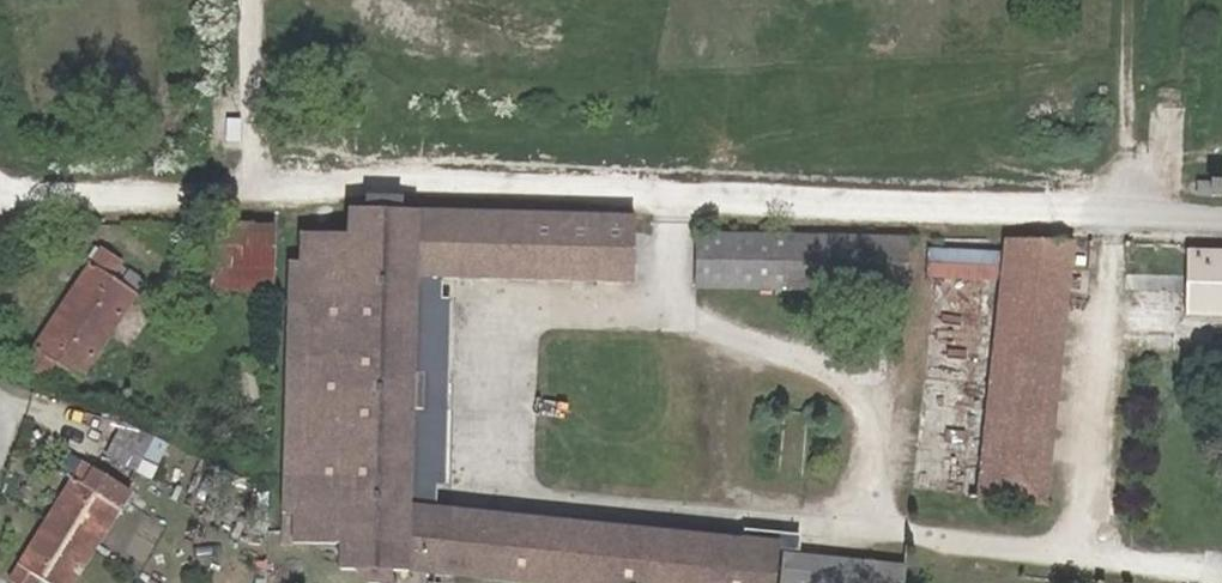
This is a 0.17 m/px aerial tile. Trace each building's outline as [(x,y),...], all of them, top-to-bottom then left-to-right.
[(1188,179),(1188,196),(1221,196),(1221,179),(1188,179)] [(630,217),(345,211),(341,241),(298,239),(296,262),(283,265),(276,519),(288,519),(290,550),(339,549),(336,582),(358,582),(409,577),(472,582),(895,582),(897,550),(410,503),(417,274),(634,285),(630,217)] [(272,292),(273,231),(214,230),(213,291),(272,292)] [(691,236),(689,289),(905,293),(906,240),(691,236)] [(996,284),(974,490),(1043,497),(1069,246),(1001,239),(999,250),(928,245),(924,277),(996,284)] [(123,260),(100,248),(27,360),(50,375),(60,361),(87,376),(140,296),(113,278),(123,260)] [(1191,253),(1190,319),(1221,319),(1221,254),(1191,253)] [(65,582),(74,582),(131,496),(81,466),(12,574),(25,582),(40,582),(46,572),(65,582)] [(144,524),(130,551),(142,556),(155,530),(144,524)]
